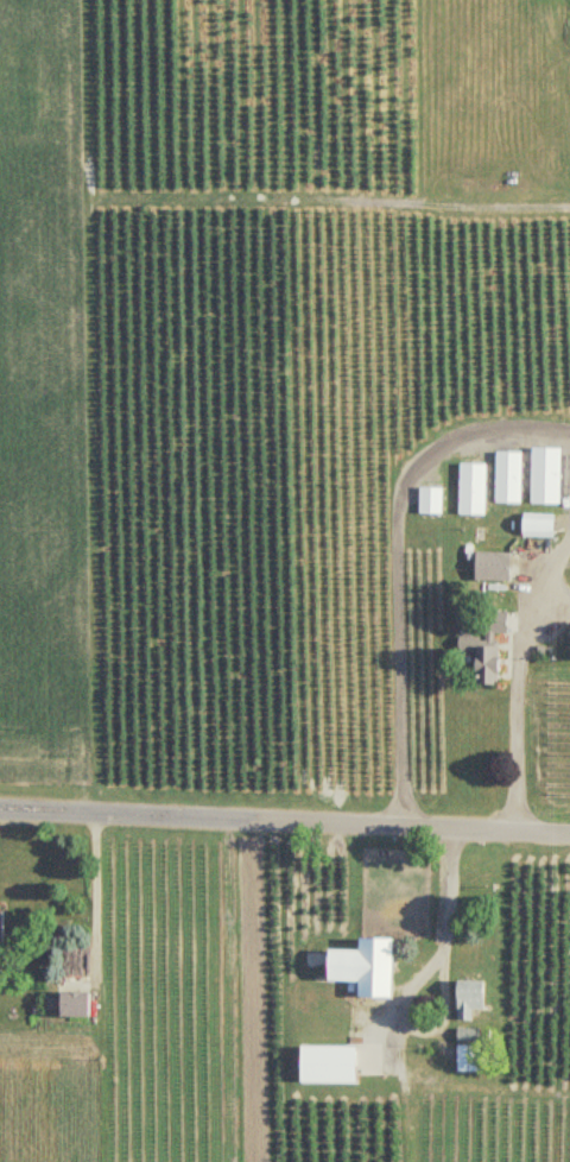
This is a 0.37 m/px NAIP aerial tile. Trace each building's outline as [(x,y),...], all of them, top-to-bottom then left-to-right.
[(500,508),(510,508),(510,462),(500,462),(500,508)] [(540,465),(530,464),(529,505),(539,506),(540,465)] [(461,517),(487,517),(487,466),(461,466),(461,517)] [(420,516),(443,516),(443,490),(420,490),(420,516)] [(524,538),(555,538),(555,520),(524,520),(524,538)] [(477,583),(512,583),(512,555),(477,555),(477,583)] [(461,653),(478,653),(477,686),(499,687),(500,636),(508,636),(508,625),(487,625),(486,640),(461,640),(461,653)] [(393,938),(360,937),(359,951),(328,950),(328,981),(359,982),(359,997),(392,998),(393,938)] [(484,981),(458,981),(458,1022),(473,1022),(473,1010),(484,1010),(484,981)] [(90,1018),(90,991),(61,991),(61,1018),(90,1018)] [(459,1030),(459,1041),(480,1041),(480,1030),(459,1030)] [(357,1083),(357,1046),(301,1046),(301,1083),(357,1083)] [(480,1047),(458,1047),(458,1076),(480,1076),(480,1047)]
